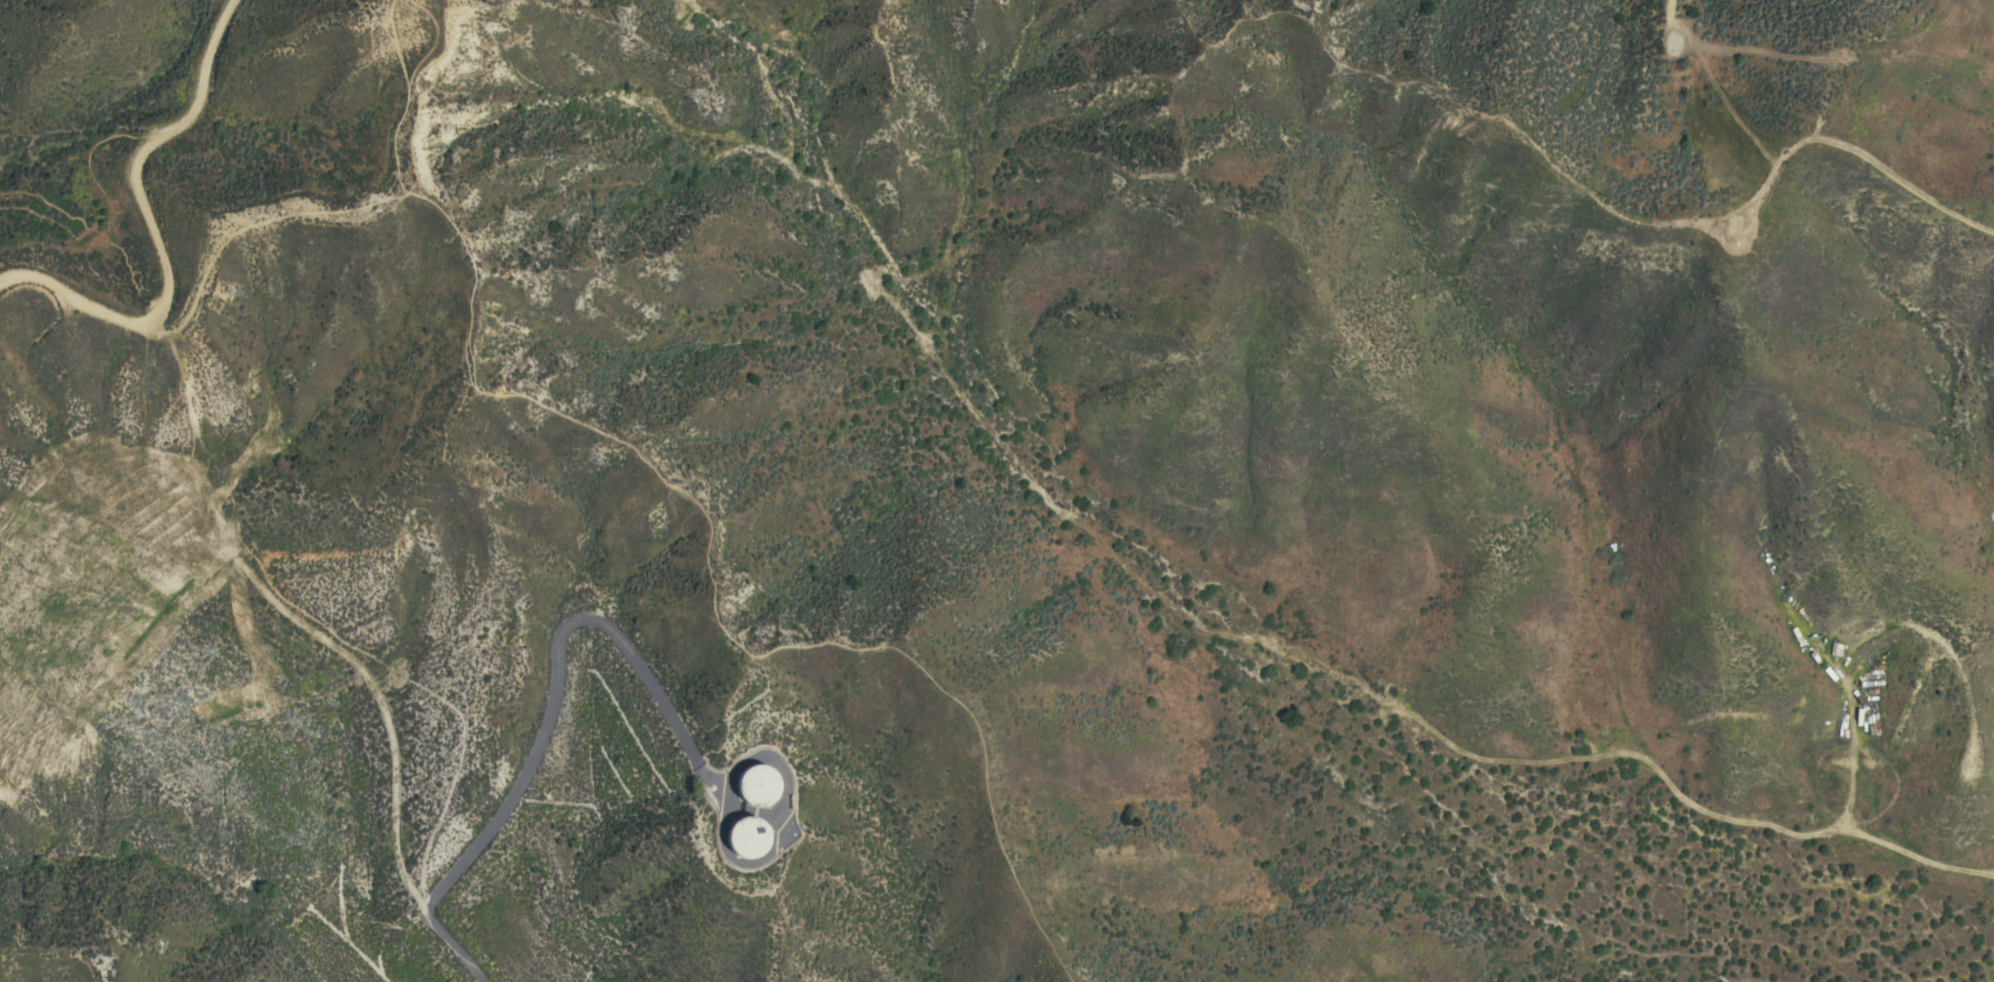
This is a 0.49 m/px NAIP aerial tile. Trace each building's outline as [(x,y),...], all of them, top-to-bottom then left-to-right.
[(773,799),(771,801),(768,803),(765,805),(762,806),(758,807),(755,807),(751,806),(748,805),(745,803),(742,801),(740,798),(738,795),(737,791),(737,788),(737,784),(738,781),(739,778),(741,775),(743,772),(746,770),(749,768),(752,767),(756,766),(759,766),(763,767),(766,768),(769,770),(772,772),(774,775),(776,778),(777,782),(777,785),(777,789),(776,792),(775,796),(773,799)] [(767,849),(765,852),(763,855),(760,857),(757,859),(753,860),(750,861),(746,861),(742,860),(739,859),(736,857),(733,855),(730,852),(728,849),(727,846),(726,842),(726,838),(727,835),(728,831),(730,828),(732,825),(735,823),(738,821),(742,819),(745,819),(749,819),(753,819),(756,820),(759,822),(762,825),(765,827),(767,831),(768,834),(768,838),(769,841),(768,845),(767,849)]
